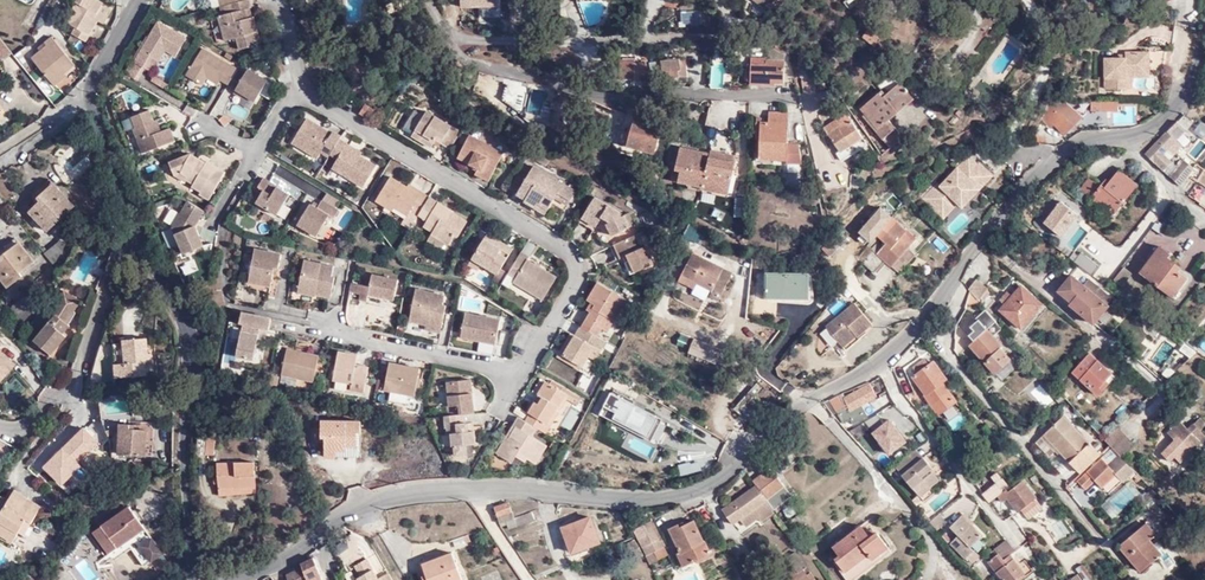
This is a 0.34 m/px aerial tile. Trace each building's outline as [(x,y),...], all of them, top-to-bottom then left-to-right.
[(106,0),(77,0),(67,18),(77,24),(74,30),(88,40),(100,18),(96,15),(106,0)] [(106,0),(96,15),(100,18),(106,21),(115,6),(106,0)] [(231,3),(234,13),(222,16),(220,16),(227,41),(239,38),(242,49),(262,45),(255,16),(250,17),(248,10),(253,9),(251,0),(243,0),(231,3)] [(769,11),(777,0),(776,0),(743,0),(751,5),(754,1),(769,11)] [(220,5),(222,16),(234,13),(231,3),(228,3),(223,5),(220,5)] [(135,58),(147,65),(153,69),(168,47),(176,53),(187,37),(160,19),(135,58)] [(880,37),(868,28),(861,37),(873,47),(880,37)] [(0,32),(0,45),(5,51),(14,46),(3,30),(0,32)] [(75,60),(53,31),(45,35),(48,40),(32,51),(54,80),(67,71),(64,67),(75,60)] [(1108,84),(1128,83),(1128,67),(1152,66),(1153,63),(1168,62),(1172,45),(1153,46),(1151,48),(1127,48),(1127,54),(1107,54),(1108,84)] [(232,83),(240,69),(207,48),(189,74),(204,84),(209,78),(220,84),(224,79),(232,83)] [(767,48),(767,56),(784,57),(784,49),(767,48)] [(642,55),(622,53),(621,73),(633,73),(633,81),(642,81),(644,68),(641,67),(642,55)] [(750,77),(750,81),(774,81),(774,78),(784,78),(784,57),(767,56),(765,56),(765,54),(750,54),(750,59),(750,77)] [(679,56),(661,58),(663,69),(677,67),(678,73),(687,73),(685,62),(680,62),(679,56)] [(139,77),(147,65),(135,58),(133,57),(125,68),(133,73),(139,77)] [(725,89),(725,65),(712,65),(711,88),(725,89)] [(1152,71),(1152,66),(1128,67),(1128,83),(1133,84),(1133,72),(1152,71)] [(240,87),(238,91),(246,96),(257,103),(270,82),(250,70),(248,73),(240,69),(232,83),(240,87)] [(133,73),(130,77),(140,84),(143,80),(139,77),(133,73)] [(168,89),(170,87),(171,85),(156,76),(153,79),(168,89)] [(807,92),(818,93),(819,76),(808,76),(807,92)] [(882,97),(878,93),(860,108),(863,112),(878,129),(881,134),(892,124),(889,119),(898,112),(894,107),(909,94),(899,83),(891,90),(882,97)] [(886,86),(878,93),(882,97),(891,90),(886,86)] [(580,94),(560,89),(557,99),(577,105),(580,94)] [(123,95),(128,107),(141,102),(136,90),(123,95)] [(244,99),(246,96),(238,91),(236,95),(244,99)] [(913,100),(909,94),(894,107),(898,112),(913,100)] [(1081,117),(1066,99),(1060,100),(1043,118),(1051,125),(1054,123),(1064,133),(1081,117)] [(1123,99),(1093,99),(1093,110),(1119,109),(1119,105),(1123,105),(1123,99)] [(236,104),(232,110),(244,117),(248,111),(236,104)] [(365,106),(360,114),(374,122),(374,111),(365,106)] [(170,125),(162,129),(158,130),(154,119),(149,107),(132,114),(137,125),(134,127),(143,151),(176,138),(170,125)] [(624,146),(652,154),(665,113),(648,108),(645,118),(633,115),(624,146)] [(765,142),(765,156),(790,157),(791,161),(807,161),(803,140),(792,140),(792,109),(773,109),(774,120),(761,120),(761,137),(761,142),(765,142)] [(733,116),(711,111),(709,121),(730,127),(733,116)] [(825,128),(841,150),(863,135),(846,112),(825,128)] [(873,133),(878,129),(863,112),(861,114),(867,121),(865,124),(873,133)] [(435,142),(450,152),(461,132),(453,126),(451,129),(428,114),(412,138),(430,150),(435,142)] [(228,127),(235,119),(227,115),(223,119),(224,122),(225,123),(227,125),(228,126),(228,127)] [(1098,116),(1098,130),(1107,129),(1107,115),(1098,116)] [(158,118),(154,119),(158,130),(162,129),(158,118)] [(318,152),(327,158),(329,155),(339,139),(340,137),(331,131),(329,134),(305,118),(290,141),(315,157),(318,152)] [(1186,129),(1176,119),(1165,129),(1144,149),(1180,184),(1194,167),(1184,159),(1177,166),(1163,151),(1167,147),(1176,139),(1186,129)] [(902,135),(892,124),(881,134),(890,145),(902,135)] [(80,135),(76,131),(62,145),(66,148),(80,135)] [(1036,133),(1030,142),(1045,142),(1046,140),(1036,133)] [(458,159),(477,170),(475,175),(487,183),(503,155),(495,150),(499,144),(484,135),(480,141),(472,136),(458,159)] [(865,139),(863,135),(841,150),(845,158),(849,155),(847,152),(865,139)] [(346,144),(339,139),(329,155),(335,160),(330,169),(359,187),(372,166),(357,156),(344,148),(346,144)] [(1181,144),(1176,139),(1167,147),(1172,152),(1181,144)] [(359,153),(346,144),(344,148),(357,156),(359,153)] [(687,187),(726,196),(735,159),(711,153),(708,167),(699,165),(702,154),(679,149),(674,170),(680,172),(678,182),(688,185),(687,187)] [(86,172),(81,153),(65,157),(70,176),(86,172)] [(188,177),(186,178),(193,182),(191,186),(199,190),(199,192),(209,199),(227,172),(207,160),(204,164),(198,160),(199,157),(191,153),(170,161),(176,174),(181,172),(188,177)] [(938,183),(922,200),(943,219),(958,204),(962,208),(994,175),(980,162),(978,164),(970,155),(941,186),(938,183)] [(549,163),(540,157),(536,162),(546,168),(549,163)] [(534,167),(518,191),(528,197),(537,203),(548,209),(555,198),(558,194),(570,202),(577,193),(534,167)] [(1080,190),(1113,215),(1139,181),(1120,167),(1107,185),(1091,175),(1080,190)] [(678,182),(680,172),(674,170),(671,181),(678,182)] [(184,181),(186,178),(188,177),(181,172),(176,174),(184,181)] [(28,205),(32,208),(43,197),(40,194),(54,181),(49,176),(33,191),(37,196),(28,205)] [(418,215),(429,196),(419,190),(416,193),(406,187),(389,177),(375,201),(389,210),(392,208),(405,216),(409,210),(418,215)] [(255,188),(257,189),(261,192),(257,198),(254,203),(274,215),(287,196),(275,189),(275,186),(261,178),(255,188)] [(43,197),(32,208),(49,227),(75,204),(54,181),(40,194),(43,197)] [(419,190),(408,183),(406,187),(416,193),(419,190)] [(253,195),(257,198),(261,192),(257,189),(253,195)] [(516,194),(526,200),(528,197),(518,191),(516,194)] [(816,211),(821,211),(819,196),(806,193),(803,201),(816,204),(816,211)] [(568,205),(570,202),(558,194),(555,198),(568,205)] [(431,197),(429,196),(418,215),(426,219),(436,225),(430,234),(444,243),(447,245),(454,235),(457,236),(466,222),(456,215),(454,217),(450,215),(451,212),(430,199),(431,197)] [(525,201),(534,207),(537,203),(528,197),(526,200),(525,201)] [(578,217),(591,225),(596,219),(599,215),(607,220),(604,223),(608,235),(626,227),(620,214),(618,215),(615,212),(592,197),(578,217)] [(203,210),(188,200),(173,226),(183,254),(202,246),(195,225),(203,210)] [(1059,201),(1042,229),(1063,242),(1080,213),(1059,201)] [(308,206),(296,227),(314,238),(327,217),(332,220),(335,213),(320,203),(315,210),(308,206)] [(544,215),(548,209),(537,203),(534,207),(534,208),(544,215)] [(346,205),(333,226),(345,233),(358,212),(346,205)] [(410,228),(418,215),(409,210),(405,216),(401,221),(410,228)] [(265,213),(261,219),(271,225),(275,219),(265,213)] [(624,213),(620,214),(626,227),(631,225),(624,213)] [(588,229),(591,225),(578,217),(576,221),(588,229)] [(878,234),(882,238),(883,238),(900,220),(896,217),(878,234)] [(421,228),(430,234),(436,225),(426,219),(421,228)] [(883,238),(882,238),(887,243),(880,251),(876,247),(864,258),(875,269),(885,258),(892,265),(911,246),(916,241),(907,233),(910,230),(900,220),(883,238)] [(1074,252),(1090,231),(1080,224),(1065,245),(1074,252)] [(471,228),(467,226),(462,235),(465,237),(471,228)] [(822,244),(830,252),(843,237),(834,230),(822,244)] [(918,238),(910,230),(907,233),(916,241),(918,238)] [(485,233),(482,239),(499,249),(502,243),(485,233)] [(21,238),(17,234),(0,248),(0,260),(6,255),(4,253),(21,238)] [(441,249),(444,243),(430,234),(427,241),(441,249)] [(636,247),(631,234),(610,243),(617,257),(627,252),(629,257),(625,259),(631,270),(648,263),(640,245),(636,247)] [(21,238),(4,253),(6,255),(0,260),(0,272),(10,284),(23,273),(21,270),(36,257),(21,238)] [(499,249),(482,239),(470,258),(496,273),(511,249),(502,243),(499,249)] [(58,265),(66,249),(55,241),(46,250),(58,265)] [(612,258),(617,257),(610,243),(606,245),(612,258)] [(1187,275),(1178,268),(1166,260),(1170,255),(1171,252),(1160,244),(1141,271),(1173,294),(1187,275)] [(917,251),(911,246),(892,265),(898,270),(917,251)] [(271,286),(274,273),(275,268),(279,269),(283,253),(257,248),(250,277),(251,281),(271,286)] [(527,257),(519,253),(506,274),(514,279),(512,283),(540,299),(553,277),(525,260),(527,257)] [(729,274),(692,254),(677,282),(692,290),(697,283),(717,295),(729,274)] [(1181,263),(1170,255),(1166,260),(1178,268),(1181,263)] [(475,271),(480,264),(470,258),(466,266),(475,271)] [(626,272),(631,270),(625,259),(621,261),(626,272)] [(1084,260),(1082,270),(1094,273),(1096,263),(1084,260)] [(1124,265),(1114,279),(1122,285),(1132,272),(1124,265)] [(302,267),(296,296),(328,304),(330,294),(334,271),(313,266),(312,269),(302,267)] [(764,274),(765,299),(807,296),(806,272),(764,274)] [(393,279),(367,273),(362,294),(388,300),(393,279)] [(507,289),(512,283),(514,279),(506,274),(500,284),(507,289)] [(1073,274),(1061,290),(1077,305),(1075,306),(1094,322),(1109,304),(1073,274)] [(979,276),(970,286),(980,295),(989,284),(979,276)] [(587,311),(577,326),(592,335),(598,326),(596,325),(603,314),(610,318),(623,297),(594,282),(584,298),(588,301),(593,303),(587,311)] [(51,296),(59,302),(66,289),(57,284),(51,296)] [(980,295),(970,286),(968,300),(984,300),(980,295)] [(1011,296),(1004,306),(1001,311),(1019,327),(1032,311),(1035,314),(1042,305),(1019,286),(1011,296)] [(422,321),(436,325),(441,306),(438,303),(440,294),(411,288),(404,319),(421,324),(422,321)] [(83,298),(66,289),(59,302),(55,308),(59,311),(57,313),(51,308),(43,319),(43,320),(48,324),(37,338),(37,340),(49,350),(54,343),(58,347),(69,335),(65,332),(71,323),(67,320),(74,309),(78,310),(83,298)] [(999,301),(1004,306),(1011,296),(1007,293),(999,301)] [(583,309),(587,311),(593,303),(588,301),(583,309)] [(854,333),(858,337),(873,325),(854,304),(826,327),(840,344),(854,333)] [(1036,315),(1035,314),(1032,311),(1019,327),(1023,330),(1036,315)] [(271,318),(243,312),(240,323),(243,324),(236,355),(254,359),(259,338),(262,327),(269,328),(271,318)] [(456,336),(489,345),(495,322),(461,313),(456,336)] [(604,330),(610,318),(603,314),(596,325),(598,326),(604,330)] [(1125,335),(1145,355),(1147,354),(1159,367),(1177,349),(1165,337),(1164,339),(1143,317),(1125,335)] [(435,331),(436,325),(422,321),(421,324),(421,327),(435,331)] [(968,339),(981,354),(984,352),(983,349),(994,340),(997,344),(1000,343),(1001,341),(987,324),(968,339)] [(602,341),(592,335),(577,326),(559,354),(568,361),(567,364),(576,369),(584,356),(590,347),(596,351),(602,341)] [(266,340),(269,328),(262,327),(259,338),(266,340)] [(813,338),(826,357),(839,349),(826,330),(813,338)] [(860,340),(858,337),(854,333),(840,344),(847,351),(860,340)] [(125,363),(116,363),(116,377),(146,375),(146,365),(148,365),(148,339),(125,340),(125,343),(125,363)] [(984,352),(981,354),(994,368),(1010,354),(1000,343),(997,344),(994,340),(983,349),(984,352)] [(693,357),(715,366),(721,351),(698,342),(693,357)] [(53,353),(58,347),(54,343),(49,350),(53,353)] [(115,343),(116,363),(125,363),(125,343),(115,343)] [(2,380),(18,359),(0,345),(0,378),(2,380)] [(590,359),(596,351),(590,347),(584,356),(590,359)] [(317,354),(286,348),(280,374),(311,380),(317,354)] [(1089,350),(1072,366),(1080,374),(1096,391),(1106,381),(1103,377),(1110,370),(1096,357),(1089,350)] [(348,383),(347,389),(360,392),(365,367),(366,367),(353,364),(354,355),(336,351),(331,379),(348,383)] [(898,386),(903,392),(912,386),(899,357),(889,366),(898,386)] [(913,366),(918,373),(930,365),(925,358),(913,366)] [(417,369),(387,362),(382,390),(411,395),(417,369)] [(933,362),(930,365),(918,373),(913,376),(925,392),(941,380),(945,378),(933,362)] [(1050,362),(1041,372),(1046,377),(1055,367),(1050,362)] [(1106,381),(1113,374),(1110,370),(1103,377),(1106,381)] [(329,385),(347,389),(348,383),(331,379),(329,385)] [(523,414),(520,420),(531,427),(540,432),(552,412),(550,408),(561,392),(540,380),(531,395),(535,398),(532,402),(527,399),(519,411),(523,414)] [(956,401),(941,380),(925,392),(923,393),(939,413),(956,401)] [(453,407),(454,413),(472,412),(470,395),(465,395),(465,392),(469,391),(469,381),(445,383),(446,407),(453,407)] [(841,392),(830,397),(843,419),(846,418),(849,417),(850,419),(866,411),(861,402),(876,393),(870,383),(845,397),(841,392)] [(1039,383),(1029,392),(1044,409),(1054,400),(1039,383)] [(1062,395),(1057,389),(1051,394),(1056,400),(1062,395)] [(625,393),(616,409),(632,416),(640,400),(625,393)] [(604,395),(600,402),(608,406),(611,398),(604,395)] [(608,406),(600,402),(593,421),(625,436),(622,444),(661,462),(671,440),(642,427),(632,422),(634,417),(632,416),(616,409),(608,406)] [(472,412),(454,413),(447,413),(447,417),(445,417),(446,435),(450,435),(450,446),(453,446),(454,456),(465,454),(464,445),(475,444),(475,432),(472,432),(466,432),(466,424),(472,424),(472,412)] [(1062,413),(1043,430),(1056,445),(1078,470),(1098,452),(1062,413)] [(889,420),(883,423),(877,414),(864,423),(889,462),(908,450),(889,420)] [(1192,421),(1199,428),(1204,422),(1198,415),(1192,421)] [(520,420),(514,416),(508,426),(510,428),(503,438),(502,437),(492,454),(508,463),(512,457),(520,462),(522,458),(531,464),(542,445),(526,436),(531,427),(520,420)] [(647,416),(642,427),(671,440),(676,429),(647,416)] [(322,419),(322,437),(327,437),(327,450),(347,450),(348,446),(357,445),(358,432),(363,432),(363,420),(322,419)] [(1199,428),(1192,421),(1186,426),(1178,419),(1175,421),(1173,419),(1168,424),(1169,426),(1166,430),(1174,440),(1178,437),(1190,449),(1199,439),(1194,434),(1199,428)] [(133,420),(123,420),(122,449),(147,451),(149,426),(133,426),(133,420)] [(1132,441),(1116,425),(1102,438),(1118,455),(1132,441)] [(1204,435),(1199,428),(1194,434),(1199,439),(1204,435)] [(1056,445),(1043,430),(1036,437),(1049,451),(1056,445)] [(212,436),(195,438),(196,454),(214,453),(212,436)] [(549,440),(545,446),(549,448),(553,443),(549,440)] [(922,457),(915,448),(907,454),(915,462),(922,457)] [(915,462),(907,454),(893,464),(915,491),(924,483),(928,487),(937,479),(932,473),(934,471),(922,457),(915,462)] [(1113,475),(1097,458),(1072,478),(1081,489),(1091,480),(1098,487),(1113,475)] [(700,461),(678,465),(680,476),(702,472),(700,461)] [(218,477),(256,477),(256,463),(218,463),(218,477)] [(778,475),(777,476),(770,466),(767,469),(751,479),(755,484),(773,509),(793,496),(778,475)] [(256,489),(256,477),(218,477),(218,487),(236,487),(237,489),(256,489)] [(1018,482),(1006,493),(1003,495),(1005,498),(1018,512),(1032,501),(1030,499),(1030,497),(1018,482)] [(928,487),(924,483),(915,491),(918,495),(928,487)] [(773,509),(755,484),(722,507),(732,522),(740,517),(752,508),(758,516),(760,520),(774,511),(773,509)] [(19,489),(15,494),(41,511),(45,506),(19,489)] [(1006,493),(1003,489),(1001,490),(993,496),(999,502),(1005,498),(1003,495),(1006,493)] [(1101,507),(1112,518),(1129,502),(1118,491),(1101,507)] [(15,494),(0,515),(0,531),(14,541),(20,531),(29,518),(34,521),(41,511),(15,494)] [(497,509),(502,524),(508,522),(511,529),(536,520),(533,512),(516,518),(510,504),(497,509)] [(97,533),(113,555),(149,528),(133,507),(97,533)] [(745,525),(758,516),(752,508),(740,517),(745,525)] [(786,517),(793,526),(801,521),(795,511),(786,517)] [(963,555),(970,549),(968,546),(980,535),(961,514),(949,524),(956,533),(948,541),(962,556),(963,555)] [(563,527),(573,550),(599,540),(590,517),(563,527)] [(26,534),(34,521),(29,518),(20,531),(26,534)] [(631,526),(648,559),(656,555),(655,554),(664,549),(648,518),(631,526)] [(667,527),(678,550),(675,551),(682,564),(708,551),(702,538),(692,518),(678,525),(677,522),(667,527)] [(1142,524),(1113,547),(1135,574),(1158,555),(1147,541),(1152,536),(1142,524)] [(873,537),(869,540),(865,536),(867,535),(862,527),(830,551),(836,559),(830,565),(841,579),(855,579),(860,576),(853,566),(865,558),(868,563),(884,552),(874,537),(873,537)] [(154,535),(149,528),(113,555),(118,563),(142,545),(154,561),(166,551),(154,535)] [(632,535),(622,540),(630,557),(640,552),(632,535)] [(992,552),(999,561),(1002,565),(994,573),(1000,579),(1015,579),(1014,577),(1021,571),(1007,555),(1013,549),(1005,541),(992,552)] [(975,554),(970,549),(963,555),(967,561),(975,554)] [(992,552),(991,550),(982,558),(990,569),(999,561),(992,552)] [(888,556),(884,552),(868,563),(865,558),(853,566),(860,576),(888,556)] [(801,567),(791,553),(781,560),(784,564),(787,567),(770,579),(804,579),(797,570),(801,567)] [(425,566),(430,579),(467,579),(458,555),(425,566)] [(392,572),(383,578),(371,557),(357,565),(364,576),(361,578),(362,579),(397,579),(392,572)] [(308,579),(322,572),(317,560),(302,567),(302,570),(290,576),(292,579),(308,579)] [(990,569),(994,573),(1002,565),(999,561),(990,569)] [(670,577),(671,579),(701,579),(694,566),(670,577)]
